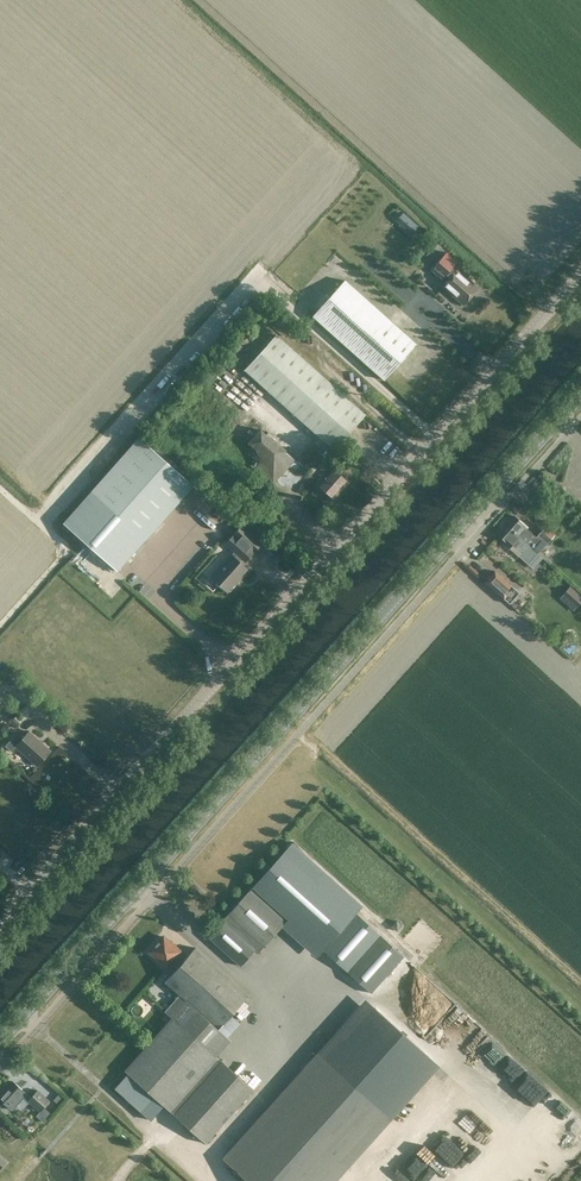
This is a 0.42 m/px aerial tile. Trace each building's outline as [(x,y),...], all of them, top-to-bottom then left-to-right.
[(412,234),(419,226),(404,212),(396,221),(412,234)] [(465,304),(480,287),(455,265),(458,262),(447,252),(435,267),(449,279),(443,285),(465,304)] [(385,379),(417,344),(345,280),(313,316),(385,379)] [(335,449),(367,413),(277,334),(246,370),(335,449)] [(253,421),(231,446),(274,484),(295,460),(286,451),(261,429),(253,421)] [(92,491),(64,523),(118,571),(146,540),(194,485),(140,437),(92,491)] [(312,475),(325,461),(318,455),(305,469),(312,475)] [(334,499),(349,482),(334,468),(333,469),(329,465),(322,473),(324,474),(317,482),(319,484),(318,485),(334,499)] [(247,502),(260,488),(251,480),(238,494),(247,502)] [(515,515),(507,525),(538,553),(547,542),(547,543),(555,535),(546,526),(536,536),(528,528),(529,527),(515,515)] [(538,553),(507,525),(498,534),(512,546),(513,544),(521,552),(518,556),(528,565),(538,554),(538,553)] [(235,552),(212,578),(228,592),(241,578),(242,578),(249,570),(239,562),(241,560),(244,563),(261,544),(242,526),(226,543),(235,552)] [(501,596),(511,584),(495,570),(484,582),(501,596)] [(580,602),(580,596),(570,586),(559,598),(573,611),(580,602)] [(37,766),(51,750),(30,731),(22,739),(17,733),(5,746),(12,751),(16,747),(37,766)] [(253,886),(248,892),(283,923),(288,918),(323,950),(356,913),(285,849),(252,886),(253,886)] [(221,920),(207,936),(214,942),(240,966),(254,950),(255,950),(257,952),(283,923),(248,892),(228,915),(222,921),(221,920)] [(171,1017),(125,1070),(185,1124),(206,1143),(254,1089),(217,1056),(204,1045),(231,1014),(248,994),(195,947),(182,962),(177,958),(182,952),(172,943),(171,942),(163,935),(158,942),(157,943),(149,951),(168,968),(169,967),(174,971),(164,981),(179,995),(164,1011),(171,1017)] [(404,956),(381,935),(347,972),(370,993),(404,956)] [(233,1167),(248,1180),(316,1180),(381,1109),(429,1056),(376,1008),(328,1061),(233,1167)] [(12,1110),(24,1096),(29,1100),(41,1110),(49,1101),(37,1090),(31,1097),(13,1081),(0,1096),(0,1099),(12,1110)]
